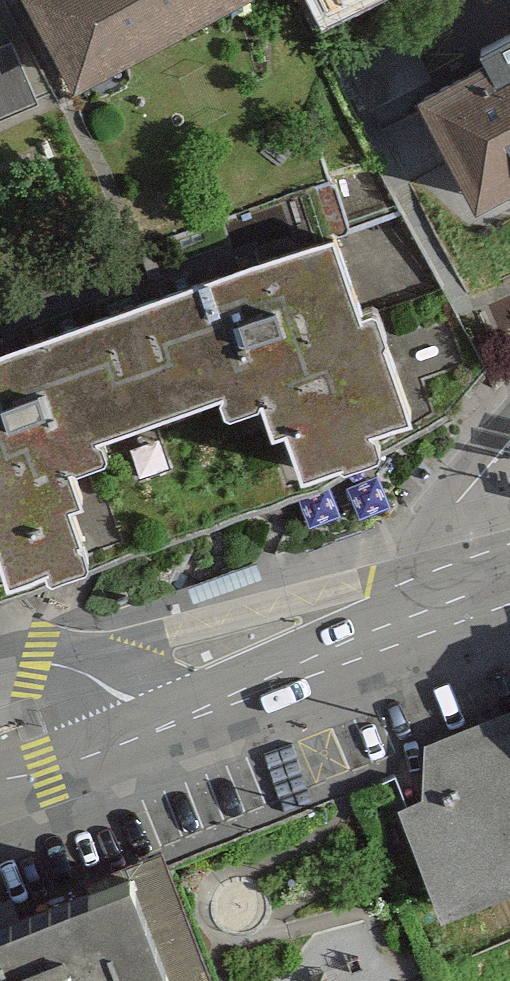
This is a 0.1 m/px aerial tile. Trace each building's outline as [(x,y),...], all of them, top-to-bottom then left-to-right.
[(60,92),(231,0),(10,0),(60,92)] [(34,109),(7,46),(0,49),(0,123),(34,109)] [(425,108),(477,207),(509,189),(509,63),(425,108)] [(345,232),(0,346),(0,577),(55,559),(37,504),(60,496),(49,465),(82,454),(71,422),(187,384),(196,409),(225,400),(235,432),(261,423),(279,479),(369,449),(362,428),(405,414),(345,232)] [(509,881),(509,707),(427,739),(418,797),(396,802),(441,910),(509,881)] [(0,893),(0,980),(202,980),(146,837),(11,889),(0,893)]
